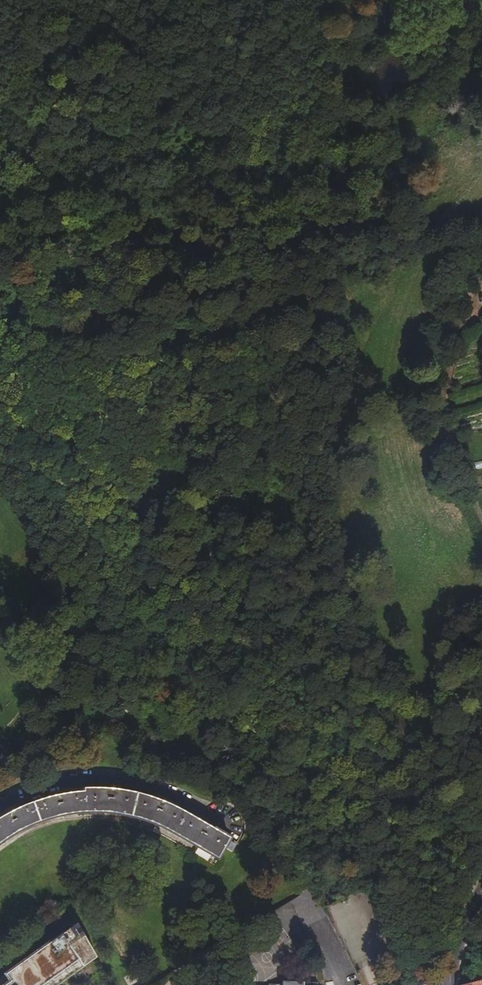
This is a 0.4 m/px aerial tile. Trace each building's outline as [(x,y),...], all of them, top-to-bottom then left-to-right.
[(471,476),(474,489),(481,487),(481,473),(471,476)] [(218,858),(230,838),(187,813),(182,810),(171,805),(159,800),(148,796),(128,791),(126,790),(112,789),(98,788),(84,788),(84,791),(82,791),(69,793),(56,795),(43,798),(30,803),(18,807),(9,812),(0,818),(0,842),(8,837),(21,829),(29,825),(42,821),(54,817),(67,814),(70,813),(81,812),(92,811),(103,812),(114,813),(126,815),(137,817),(141,818),(150,821),(158,825),(218,858)] [(76,924),(5,974),(10,982),(5,984),(57,984),(96,957),(76,924)] [(10,982),(5,974),(0,978),(0,984),(5,984),(10,982)]
